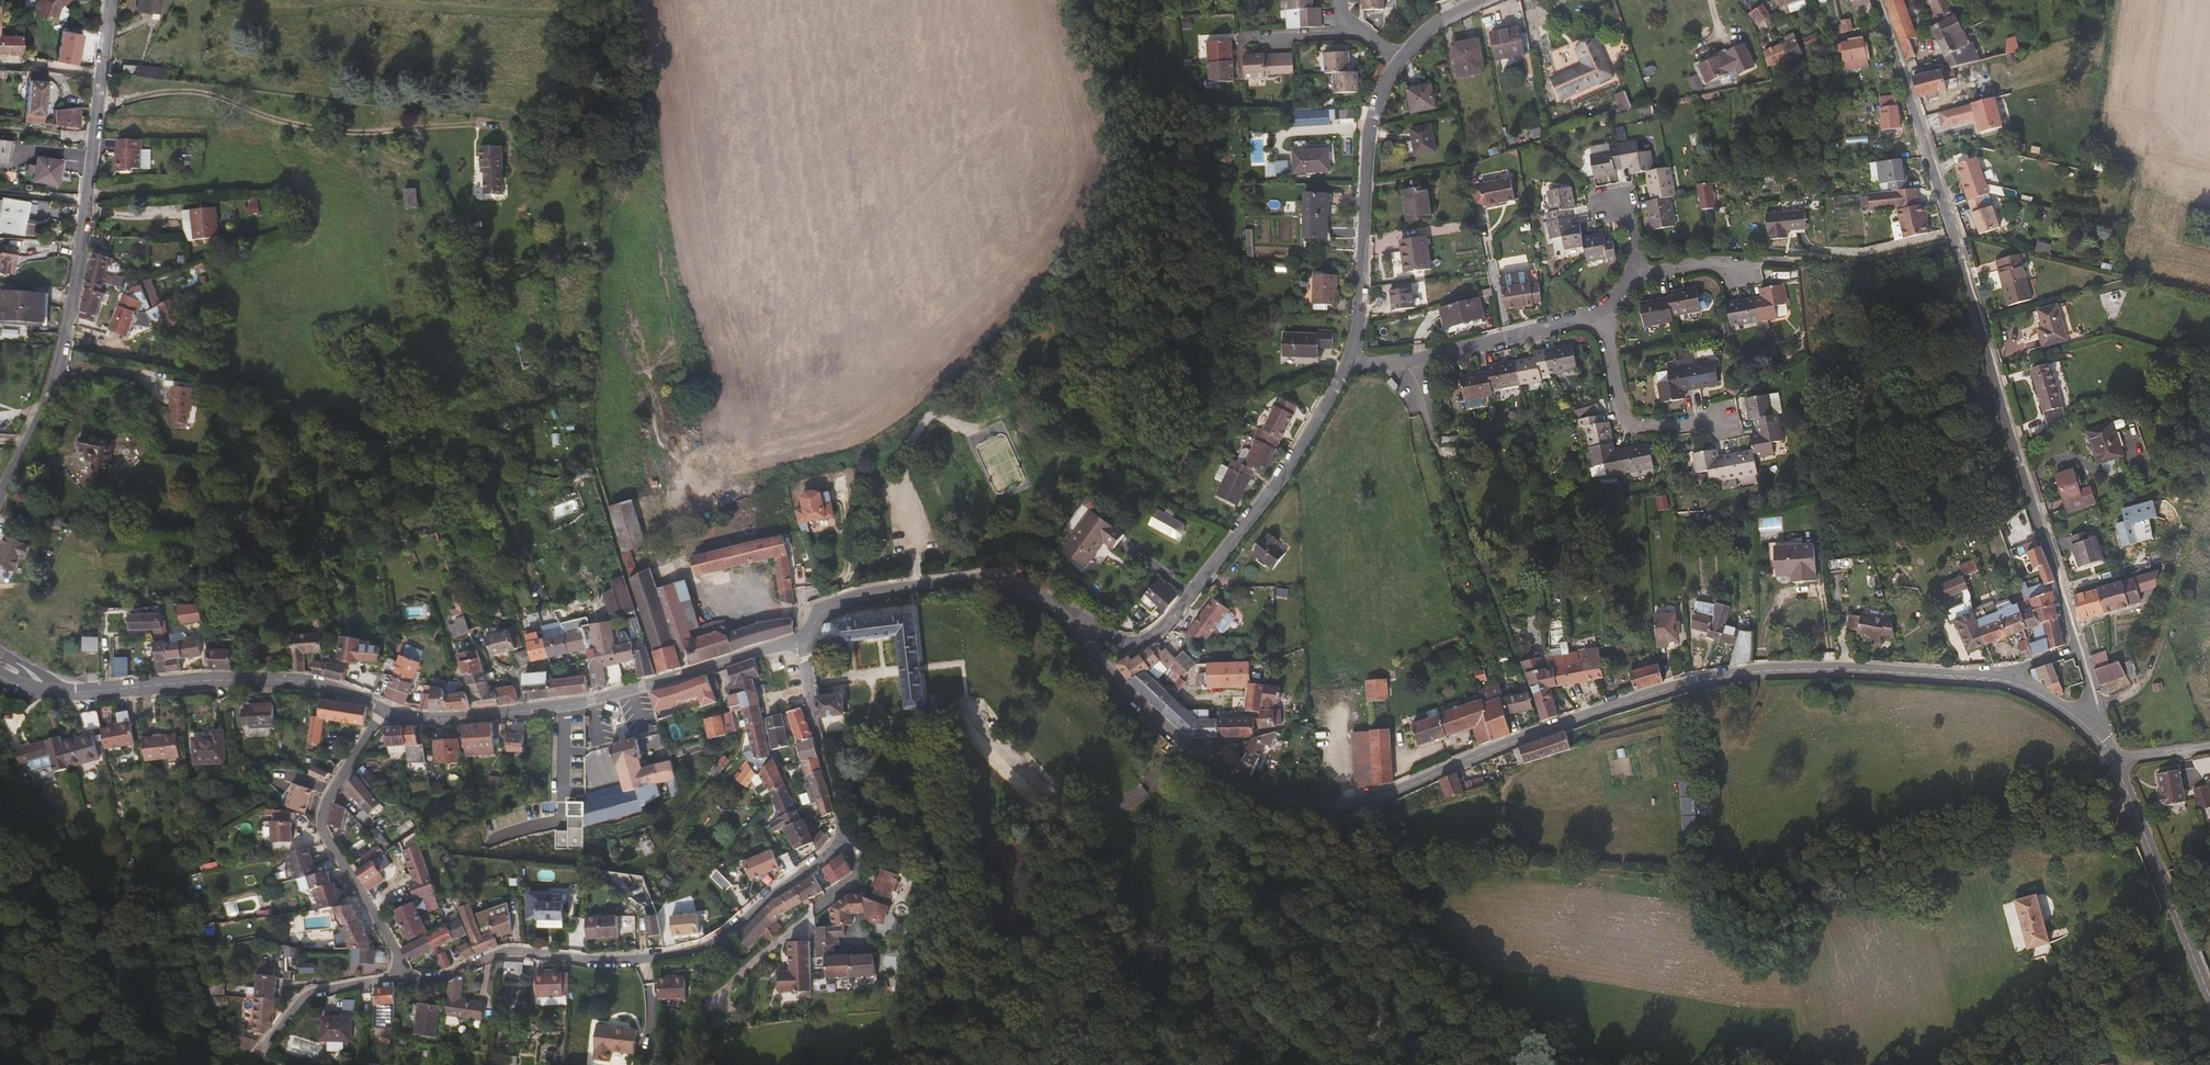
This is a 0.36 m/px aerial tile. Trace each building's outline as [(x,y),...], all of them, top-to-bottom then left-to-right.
[(41,1),(40,4),(38,3),(36,15),(58,20),(61,7),(66,4),(67,4),(72,0),(41,0),(41,1)] [(165,0),(142,0),(141,10),(156,12),(155,18),(163,19),(165,0)] [(1313,0),(1288,0),(1288,11),(1300,11),(1313,10),(1313,9),(1313,0)] [(1384,0),(1362,0),(1362,11),(1385,10),(1384,0)] [(1747,13),(1758,7),(1754,0),(1740,0),(1747,13)] [(1780,8),(1789,5),(1803,0),(1777,0),(1780,8)] [(1804,0),(1803,0),(1789,5),(1791,13),(1806,8),(1804,0)] [(1820,5),(1817,9),(1827,16),(1835,3),(1832,0),(1815,0),(1815,1),(1820,5)] [(1868,0),(1850,0),(1861,27),(1875,22),(1877,21),(1868,0)] [(1903,0),(1895,0),(1885,2),(1900,43),(1908,41),(1916,40),(1917,39),(1903,0)] [(1947,0),(1930,0),(1932,4),(1929,6),(1938,25),(1931,29),(1937,41),(1962,31),(1956,16),(1954,17),(1947,0)] [(1756,27),(1771,18),(1762,6),(1748,16),(1756,27)] [(1321,18),(1321,9),(1313,9),(1313,10),(1300,11),(1301,19),(1321,18)] [(1321,28),(1321,18),(1301,19),(1301,29),(1321,28)] [(1850,19),(1840,20),(1843,32),(1852,31),(1850,19)] [(0,25),(0,52),(23,53),(22,34),(5,34),(4,25),(0,25)] [(1524,55),(1519,29),(1491,35),(1496,61),(1524,55)] [(1978,62),(1970,44),(1967,44),(1962,31),(1937,41),(1950,69),(1952,68),(1978,62)] [(2017,53),(2013,37),(2005,40),(2003,56),(2005,57),(2017,53)] [(1795,39),(1790,42),(1788,38),(1779,42),(1788,62),(1789,65),(1802,54),(1795,39)] [(1867,67),(1864,40),(1842,44),(1842,51),(1842,71),(1867,67)] [(1915,57),(1912,48),(1917,45),(1916,40),(1908,41),(1900,43),(1906,61),(1915,57)] [(1484,72),(1478,41),(1468,43),(1468,45),(1453,48),(1458,77),(1484,72)] [(1233,61),(1232,42),(1206,43),(1207,62),(1233,61)] [(1577,50),(1584,65),(1565,74),(1551,81),(1560,99),(1608,76),(1610,75),(1595,42),(1577,50)] [(1349,52),(1343,52),(1343,45),(1327,46),(1327,53),(1324,53),(1325,74),(1333,74),(1350,73),(1349,52)] [(1778,62),(1774,46),(1763,49),(1768,65),(1778,62)] [(1293,54),(1283,54),(1273,55),(1255,55),(1244,56),(1245,78),(1265,78),(1265,76),(1294,74),(1293,54)] [(1735,70),(1727,54),(1699,67),(1707,83),(1735,70)] [(1233,82),(1233,61),(1207,62),(1208,83),(1233,82)] [(162,78),(163,68),(137,65),(124,66),(123,74),(136,76),(162,78)] [(44,123),(49,70),(26,68),(24,68),(23,74),(30,75),(26,121),(44,123)] [(1944,83),(1956,80),(1952,68),(1950,69),(1922,75),(1922,73),(1917,74),(1917,77),(1912,78),(1920,97),(1946,91),(1944,83)] [(1359,92),(1358,72),(1350,73),(1333,74),(1335,93),(1359,92)] [(1436,108),(1431,82),(1418,85),(1419,88),(1408,90),(1412,113),(1436,108)] [(1632,110),(1625,91),(1614,95),(1621,113),(1632,110)] [(1899,129),(1897,112),(1893,98),(1878,99),(1883,132),(1899,129)] [(2004,128),(1995,98),(1971,105),(1980,135),(2004,128)] [(81,127),(80,106),(66,108),(67,125),(81,127)] [(67,125),(66,108),(57,109),(56,124),(67,125)] [(1330,126),(1330,119),(1352,119),(1352,110),(1291,111),(1291,126),(1330,126)] [(1436,152),(1431,126),(1411,130),(1416,156),(1436,152)] [(15,139),(0,137),(0,160),(12,161),(15,139)] [(144,149),(145,139),(119,138),(118,156),(116,156),(116,160),(142,160),(142,149),(144,149)] [(1652,171),(1649,152),(1638,154),(1636,144),(1618,146),(1622,168),(1630,166),(1632,175),(1647,172),(1652,171)] [(504,194),(503,145),(482,145),(482,167),(485,167),(485,194),(504,194)] [(1622,168),(1618,146),(1610,148),(1611,154),(1591,157),(1595,179),(1616,175),(1615,169),(1622,168)] [(1499,154),(1496,148),(1488,151),(1490,157),(1499,154)] [(1330,172),(1328,150),(1293,152),(1294,174),(1330,172)] [(59,182),(62,159),(38,156),(35,179),(59,182)] [(141,168),(142,160),(116,160),(116,171),(133,172),(133,168),(141,168)] [(1908,191),(1905,170),(1903,170),(1902,160),(1877,163),(1880,184),(1887,184),(1889,192),(1908,191)] [(1988,195),(1975,160),(1955,167),(1961,184),(1960,185),(1966,202),(1980,197),(1988,195)] [(1674,197),(1669,168),(1652,171),(1647,172),(1652,201),(1669,198),(1674,197)] [(1515,201),(1511,179),(1471,187),(1475,209),(1486,207),(1486,209),(1502,206),(1502,204),(1515,201)] [(1715,209),(1710,184),(1697,185),(1701,211),(1715,209)] [(418,208),(417,188),(406,189),(407,209),(418,208)] [(1574,209),(1570,188),(1549,192),(1552,212),(1547,214),(1549,221),(1569,218),(1568,210),(1574,209)] [(1431,218),(1427,189),(1407,191),(1409,204),(1405,205),(1408,222),(1431,218)] [(1928,233),(1921,206),(1918,206),(1916,190),(1908,191),(1889,192),(1868,194),(1869,211),(1896,208),(1903,239),(1928,233)] [(1328,217),(1328,195),(1306,195),(1305,217),(1328,217)] [(1994,217),(1990,206),(1984,208),(1984,207),(1980,197),(1966,202),(1970,214),(1969,215),(1971,221),(1973,222),(1978,236),(1998,229),(1994,217)] [(1674,227),(1669,198),(1652,201),(1647,202),(1652,231),(1674,227)] [(31,217),(31,201),(23,201),(3,200),(2,231),(25,232),(26,217),(31,217)] [(219,236),(216,207),(183,210),(184,219),(194,218),(196,238),(219,236)] [(1806,230),(1805,212),(1766,215),(1768,233),(1770,233),(1770,241),(1789,239),(1788,231),(1806,230)] [(1327,239),(1328,217),(1305,217),(1305,238),(1327,239)] [(1583,239),(1580,224),(1571,226),(1569,218),(1549,221),(1552,240),(1563,238),(1565,249),(1584,246),(1583,239)] [(1616,261),(1612,240),(1605,241),(1604,236),(1583,239),(1584,246),(1587,261),(1607,257),(1609,263),(1616,261)] [(1430,270),(1426,237),(1400,241),(1405,273),(1430,270)] [(9,271),(15,271),(17,245),(3,243),(2,244),(0,244),(0,257),(1,257),(0,268),(0,270),(9,271)] [(102,291),(111,256),(96,252),(88,287),(102,291)] [(2025,281),(2020,264),(2026,262),(2023,253),(1995,262),(2008,306),(2030,300),(2037,298),(2031,279),(2025,281)] [(1505,309),(1512,308),(1535,304),(1534,302),(1542,301),(1539,283),(1531,285),(1531,283),(1530,283),(1528,271),(1502,275),(1499,279),(1505,309)] [(123,286),(125,277),(118,274),(115,285),(123,286)] [(1335,306),(1336,276),(1316,275),(1315,305),(1335,306)] [(161,303),(153,278),(146,280),(155,307),(157,306),(161,303)] [(152,309),(144,284),(134,287),(131,295),(126,294),(121,306),(145,311),(152,309)] [(1768,327),(1767,319),(1776,318),(1774,308),(1785,305),(1782,285),(1760,289),(1762,298),(1755,300),(1758,321),(1762,328),(1768,327)] [(95,322),(105,292),(102,291),(88,287),(81,316),(95,322)] [(45,322),(47,292),(4,289),(2,319),(45,322)] [(1414,308),(1412,289),(1391,292),(1394,311),(1414,308)] [(1700,310),(1696,289),(1667,294),(1668,300),(1671,315),(1700,310)] [(1484,318),(1480,304),(1494,300),(1493,294),(1482,297),(1441,308),(1446,328),(1484,318)] [(181,318),(173,298),(161,303),(164,313),(165,318),(160,321),(163,326),(181,318)] [(1671,315),(1668,300),(1639,305),(1643,326),(1672,321),(1671,315)] [(1758,321),(1755,300),(1727,304),(1730,326),(1758,321)] [(164,313),(161,303),(157,306),(155,307),(152,309),(145,311),(144,314),(153,317),(164,313)] [(151,327),(153,317),(144,314),(145,311),(121,306),(111,328),(129,335),(134,325),(151,327)] [(2066,340),(2056,307),(2038,312),(2042,328),(2037,330),(2042,348),(2066,340)] [(184,326),(181,318),(163,326),(165,331),(170,329),(171,331),(184,326)] [(1334,348),(1334,332),(1319,331),(1319,335),(1284,334),(1283,357),(1318,357),(1318,348),(1334,348)] [(1576,368),(1572,346),(1544,352),(1548,373),(1576,368)] [(1548,373),(1544,352),(1535,353),(1536,359),(1515,363),(1519,384),(1541,380),(1540,375),(1548,373)] [(1519,384),(1515,363),(1487,368),(1488,373),(1491,389),(1519,384)] [(1719,383),(1715,364),(1685,369),(1689,389),(1719,383)] [(2064,416),(2050,364),(2031,369),(2047,428),(2064,416)] [(1689,389),(1685,369),(1656,373),(1662,403),(1684,400),(1682,389),(1689,389)] [(1491,389),(1488,373),(1459,378),(1463,400),(1492,395),(1491,389)] [(1398,387),(1390,379),(1386,383),(1394,391),(1398,387)] [(193,410),(195,388),(175,387),(173,408),(176,409),(175,423),(188,424),(190,410),(193,410)] [(1778,424),(1776,415),(1782,414),(1778,393),(1746,399),(1751,420),(1755,419),(1757,427),(1778,424)] [(1612,443),(1608,422),(1602,423),(1600,415),(1579,419),(1581,428),(1586,427),(1590,447),(1612,443)] [(2123,457),(2111,423),(2085,432),(2097,466),(2123,457)] [(1773,449),(1771,438),(1782,436),(1779,424),(1778,424),(1757,427),(1758,434),(1750,436),(1753,452),(1773,449)] [(16,442),(20,433),(2,433),(3,441),(16,442)] [(107,479),(115,440),(85,434),(82,450),(89,451),(88,453),(88,455),(90,458),(94,460),(96,459),(92,476),(107,479)] [(1262,476),(1277,450),(1275,449),(1278,443),(1265,436),(1263,441),(1258,439),(1258,440),(1254,437),(1249,447),(1252,449),(1243,464),(1255,472),(1262,476)] [(1624,469),(1621,451),(1614,452),(1612,443),(1590,447),(1594,467),(1604,465),(1607,475),(1624,472),(1624,469)] [(1653,467),(1649,445),(1621,451),(1624,469),(1624,472),(1653,467)] [(1728,478),(1724,457),(1716,459),(1715,450),(1694,454),(1697,473),(1709,471),(1711,481),(1728,478)] [(1757,474),(1753,452),(1724,457),(1728,478),(1754,475),(1757,474)] [(1237,506),(1255,472),(1243,464),(1234,459),(1215,495),(1237,506)] [(2092,501),(2087,488),(2078,491),(2073,476),(2069,477),(2068,474),(2055,478),(2066,510),(2092,501)] [(1102,498),(1092,490),(1087,496),(1098,503),(1102,498)] [(1098,503),(1087,496),(1082,503),(1093,510),(1098,503)] [(835,515),(831,498),(826,499),(827,503),(820,505),(811,507),(797,510),(802,531),(810,529),(808,521),(835,515)] [(27,513),(30,502),(22,499),(18,509),(27,513)] [(646,544),(632,501),(610,508),(624,552),(646,544)] [(1181,522),(1157,509),(1149,525),(1175,540),(1182,538),(1185,533),(1185,526),(1181,522)] [(2004,542),(2029,526),(2024,509),(1997,525),(2004,542)] [(1124,534),(1093,510),(1063,550),(1084,566),(1104,541),(1114,548),(1124,534)] [(220,540),(218,520),(212,520),(212,525),(209,525),(210,539),(220,540)] [(2136,543),(2129,522),(2116,526),(2122,547),(2136,543)] [(2101,561),(2094,538),(2087,540),(2085,532),(2069,537),(2078,568),(2101,561)] [(1286,552),(1276,544),(1279,540),(1269,533),(1268,536),(1267,537),(1266,537),(1253,553),(1273,569),(1286,552)] [(32,546),(27,544),(27,543),(8,535),(4,545),(5,546),(3,552),(2,551),(0,556),(0,564),(16,571),(22,556),(27,558),(32,546)] [(795,604),(784,535),(766,540),(694,557),(698,575),(775,557),(781,595),(782,602),(795,604)] [(2053,582),(2039,546),(2037,547),(2034,541),(2022,546),(2032,569),(2035,567),(2044,586),(2053,582)] [(1966,549),(1962,551),(1960,545),(1950,550),(1947,558),(1952,562),(1959,559),(1965,576),(1976,571),(1966,549)] [(1777,576),(1792,575),(1793,583),(1815,581),(1814,574),(1815,572),(1813,546),(1774,549),(1777,576)] [(1025,578),(1029,567),(1019,563),(1015,574),(1025,578)] [(2054,605),(2051,592),(2042,594),(2039,587),(2027,591),(2017,567),(2013,567),(2020,587),(2026,601),(2029,600),(2033,611),(2054,605)] [(672,634),(659,591),(651,568),(632,579),(655,652),(676,645),(672,634)] [(1894,584),(1899,574),(1896,572),(1890,582),(1894,584)] [(2141,603),(2138,594),(2153,590),(2157,573),(2097,591),(2102,614),(2141,603)] [(614,588),(627,580),(626,576),(611,581),(614,588)] [(1975,622),(1971,595),(1962,577),(1940,586),(1946,599),(1961,593),(1962,594),(1963,596),(1963,603),(1962,604),(1946,610),(1945,614),(1949,624),(1954,622),(1966,652),(1984,645),(1978,629),(1975,622)] [(1073,588),(1069,581),(1068,579),(1062,582),(1068,591),(1073,588)] [(1167,592),(1170,587),(1160,579),(1145,595),(1165,611),(1176,598),(1173,595),(1172,596),(1167,592)] [(690,629),(677,584),(659,591),(672,634),(690,629)] [(2037,625),(2033,611),(2029,600),(2026,601),(2020,587),(2016,589),(2018,595),(2017,597),(2019,602),(2016,604),(2015,606),(2013,607),(2022,631),(2032,627),(2035,642),(2027,646),(2031,657),(2048,650),(2044,623),(2037,625)] [(2102,614),(2097,591),(2073,597),(2072,599),(2077,621),(2102,614)] [(1205,639),(1228,609),(1213,597),(1186,635),(1205,639)] [(1724,626),(1730,607),(1722,605),(1723,600),(1712,597),(1710,604),(1694,602),(1690,627),(1707,633),(1706,637),(1718,643),(1722,626),(1724,626)] [(2022,631),(2013,607),(2008,599),(1994,605),(1996,609),(2006,637),(2022,631)] [(204,621),(201,603),(182,603),(182,623),(198,624),(198,631),(205,631),(205,628),(204,621)] [(2062,646),(2054,605),(2033,611),(2037,625),(2044,623),(2048,650),(2062,646)] [(621,663),(618,645),(614,621),(591,624),(589,617),(570,622),(567,609),(556,612),(563,626),(570,633),(587,628),(588,641),(589,648),(595,690),(625,683),(621,663)] [(2006,637),(1996,609),(1988,613),(1990,620),(1982,624),(1983,627),(1978,629),(1984,645),(2006,637)] [(923,705),(914,613),(825,623),(816,644),(898,635),(905,707),(923,705)] [(1896,638),(1891,620),(1863,613),(1862,616),(1852,613),(1848,628),(1858,631),(1858,633),(1872,637),(1871,642),(1880,644),(1882,635),(1896,638)] [(166,636),(162,614),(132,615),(132,628),(157,628),(158,636),(166,636)] [(313,615),(315,633),(293,635),(295,670),(307,671),(306,653),(324,652),(321,614),(313,615)] [(1677,640),(1675,614),(1654,615),(1656,642),(1677,640)] [(655,674),(639,617),(629,619),(631,628),(637,644),(638,644),(638,658),(639,679),(655,674)] [(735,651),(794,633),(794,627),(794,622),(792,618),(762,623),(729,633),(735,651)] [(719,633),(721,628),(725,626),(730,628),(725,620),(713,622),(690,629),(672,634),(676,645),(686,643),(719,633)] [(489,634),(486,626),(471,631),(474,639),(489,634)] [(735,651),(729,633),(730,628),(725,626),(721,628),(719,633),(686,643),(692,664),(735,651)] [(1735,646),(1740,630),(1734,629),(1728,628),(1724,626),(1722,626),(1718,643),(1735,646)] [(522,646),(516,627),(487,636),(493,656),(522,646)] [(588,641),(587,628),(570,633),(566,634),(569,644),(588,641)] [(464,634),(462,629),(452,633),(454,637),(464,634)] [(546,639),(544,631),(541,632),(532,635),(530,630),(526,631),(531,651),(533,660),(549,657),(546,639)] [(1752,662),(1753,632),(1742,630),(1740,630),(1735,646),(1730,665),(1752,662)] [(638,658),(634,644),(634,641),(628,631),(621,634),(625,644),(618,645),(621,663),(638,658)] [(570,652),(569,644),(566,634),(546,639),(549,657),(570,652)] [(202,655),(199,635),(188,637),(188,640),(174,643),(173,637),(166,638),(171,671),(183,670),(181,659),(202,655)] [(101,651),(101,636),(85,637),(85,651),(101,651)] [(166,638),(166,636),(158,636),(156,636),(157,641),(154,641),(159,673),(171,671),(166,638)] [(343,637),(343,639),(336,638),(334,649),(341,650),(339,659),(358,661),(359,657),(380,660),(381,647),(365,644),(366,640),(343,637)] [(234,668),(233,649),(214,649),(213,640),(210,641),(210,638),(206,639),(211,668),(234,668)] [(589,648),(588,641),(569,644),(570,652),(589,648)] [(2027,646),(2026,641),(2017,645),(2022,660),(2031,657),(2027,646)] [(405,705),(421,662),(424,651),(408,643),(404,655),(401,654),(394,674),(386,697),(405,705)] [(1149,669),(1162,659),(1168,666),(1175,659),(1170,654),(1166,656),(1155,644),(1132,661),(1129,657),(1118,664),(1130,682),(1146,671),(1149,669)] [(682,667),(676,645),(655,652),(661,673),(679,668),(682,667)] [(1600,660),(1601,659),(1607,656),(1604,647),(1584,650),(1586,661),(1582,661),(1587,681),(1603,678),(1599,661),(1600,660)] [(485,669),(477,649),(459,653),(466,674),(485,669)] [(1587,681),(1582,661),(1586,661),(1584,650),(1545,658),(1545,661),(1547,667),(1551,666),(1555,686),(1587,681)] [(533,660),(531,651),(516,656),(520,665),(533,660)] [(1195,662),(1184,651),(1175,659),(1187,672),(1195,662)] [(2111,665),(2107,652),(2090,658),(2094,671),(2111,665)] [(130,668),(130,660),(132,660),(132,659),(132,656),(131,656),(115,657),(116,677),(135,675),(135,668),(130,668)] [(758,675),(754,657),(727,667),(732,683),(738,682),(752,677),(758,675)] [(1555,686),(1551,666),(1547,667),(1545,661),(1542,662),(1540,657),(1529,660),(1520,661),(1533,692),(1542,721),(1558,715),(1549,688),(1555,686)] [(1159,679),(1170,667),(1168,666),(1162,659),(1149,669),(1159,679)] [(1187,672),(1175,659),(1168,666),(1170,667),(1181,677),(1182,679),(1187,672)] [(1267,661),(1250,662),(1207,664),(1196,664),(1185,680),(1181,686),(1245,686),(1249,686),(1250,686),(1249,683),(1264,685),(1267,661)] [(326,675),(325,663),(316,662),(316,673),(326,675)] [(2136,678),(2135,674),(2131,662),(2123,665),(2129,680),(2136,678)] [(345,680),(348,669),(325,663),(326,675),(345,680)] [(2124,676),(2119,663),(2111,665),(2094,671),(2093,671),(2098,685),(2124,676)] [(2062,691),(2052,664),(2030,671),(2032,676),(2032,678),(2039,682),(2041,678),(2043,679),(2045,686),(2055,694),(2062,691)] [(1663,681),(1658,665),(1629,673),(1634,690),(1663,681)] [(488,681),(485,669),(466,674),(470,685),(488,681)] [(1486,679),(1484,672),(1483,670),(1474,672),(1477,681),(1486,679)] [(553,696),(550,680),(549,671),(525,674),(524,683),(527,699),(553,696)] [(1173,697),(1146,671),(1130,682),(1133,684),(1162,712),(1173,697)] [(717,686),(713,672),(706,674),(711,688),(717,686)] [(711,688),(706,674),(677,684),(647,691),(655,719),(666,716),(663,704),(696,694),(699,706),(715,701),(711,688)] [(589,691),(587,675),(550,680),(553,696),(589,691)] [(2084,684),(2080,675),(2072,678),(2075,687),(2084,684)] [(754,688),(752,677),(738,682),(741,691),(754,688)] [(1181,686),(1185,680),(1182,679),(1181,677),(1174,685),(1179,689),(1181,686)] [(444,688),(446,680),(434,678),(432,685),(444,688)] [(1366,680),(1369,731),(1352,733),(1355,785),(1374,785),(1391,783),(1387,679),(1366,680)] [(499,704),(497,691),(491,692),(488,681),(470,685),(477,707),(499,704)] [(741,691),(738,682),(732,683),(725,685),(728,695),(741,691)] [(1260,712),(1264,687),(1264,685),(1249,683),(1250,686),(1249,686),(1245,710),(1260,712)] [(1533,709),(1529,693),(1524,684),(1518,686),(1521,693),(1506,698),(1504,698),(1498,684),(1479,691),(1481,696),(1483,705),(1501,699),(1506,715),(1533,709)] [(450,708),(448,696),(446,690),(444,691),(444,688),(432,685),(430,710),(450,708)] [(519,701),(516,688),(513,685),(496,688),(497,691),(499,704),(519,701)] [(1280,724),(1279,709),(1274,709),(1274,704),(1277,704),(1279,699),(1281,694),(1279,692),(1280,689),(1264,687),(1260,712),(1259,718),(1258,727),(1274,726),(1275,725),(1280,724)] [(758,703),(754,688),(741,691),(728,695),(727,695),(729,706),(740,703),(741,707),(758,703)] [(227,714),(227,693),(217,697),(218,714),(227,714)] [(471,707),(467,693),(448,696),(450,708),(471,707)] [(1478,702),(1476,703),(1472,693),(1447,703),(1449,712),(1429,719),(1427,715),(1421,717),(1423,721),(1412,725),(1419,745),(1474,726),(1479,745),(1512,732),(1506,715),(1501,699),(1483,705),(1481,696),(1476,698),(1478,702)] [(842,714),(839,695),(815,697),(817,717),(842,714)] [(1170,720),(1184,706),(1179,702),(1173,697),(1162,712),(1170,720)] [(362,724),(365,705),(318,698),(316,715),(310,714),(308,730),(304,730),(303,739),(306,740),(305,751),(309,751),(310,742),(317,743),(322,718),(362,724)] [(246,703),(246,708),(239,708),(240,722),(246,722),(247,726),(271,726),(270,699),(258,699),(258,702),(246,703)] [(761,719),(758,703),(741,707),(745,727),(761,721),(761,719)] [(1189,737),(1197,736),(1218,737),(1218,719),(1208,719),(1209,710),(1188,710),(1187,709),(1184,706),(1170,720),(1189,737)] [(812,737),(801,707),(787,711),(795,741),(812,737)] [(97,726),(94,708),(76,711),(79,729),(97,726)] [(132,741),(126,709),(114,712),(116,721),(113,722),(114,725),(98,728),(102,747),(132,741)] [(1259,718),(1260,712),(1245,710),(1244,718),(1259,718)] [(784,743),(779,713),(761,719),(761,721),(763,731),(768,730),(772,746),(784,743)] [(732,717),(721,719),(719,714),(704,717),(708,737),(735,730),(732,717)] [(177,756),(175,732),(153,734),(151,715),(139,716),(144,758),(177,756)] [(1253,733),(1253,719),(1244,718),(1218,719),(1218,737),(1237,736),(1245,735),(1253,733)] [(767,748),(763,731),(761,721),(745,727),(751,751),(752,751),(754,756),(763,754),(763,749),(764,748),(767,748)] [(497,744),(497,737),(492,737),(491,722),(460,723),(460,724),(462,747),(492,744),(497,744)] [(417,746),(413,726),(412,724),(400,725),(404,743),(404,751),(404,754),(417,755),(417,746)] [(404,743),(400,725),(383,726),(388,752),(404,751),(404,743)] [(222,761),(220,729),(210,730),(210,736),(191,737),(192,762),(222,761)] [(1261,757),(1267,744),(1269,745),(1276,731),(1259,737),(1251,740),(1245,750),(1248,751),(1257,755),(1261,757)] [(1570,749),(1565,731),(1519,748),(1524,763),(1570,749)] [(520,751),(521,733),(502,732),(501,750),(520,751)] [(96,756),(89,733),(60,741),(67,765),(96,756)] [(67,765),(60,741),(58,735),(45,739),(23,746),(11,751),(17,764),(20,762),(36,757),(48,754),(52,769),(67,765)] [(678,792),(669,759),(639,767),(636,756),(639,755),(635,737),(607,745),(612,763),(615,762),(621,783),(584,794),(583,801),(583,825),(617,815),(640,808),(635,793),(636,792),(645,790),(644,786),(667,779),(670,787),(672,787),(674,794),(678,792)] [(816,754),(812,737),(795,741),(794,742),(799,760),(816,754)] [(457,760),(455,739),(432,740),(433,762),(457,760)] [(1238,768),(1248,751),(1245,750),(1242,756),(1224,746),(1217,757),(1238,768)] [(336,765),(343,754),(336,750),(324,759),(336,765)] [(1252,776),(1261,757),(1257,755),(1248,751),(1238,768),(1252,776)] [(714,777),(728,759),(722,753),(717,761),(715,760),(706,770),(714,777)] [(820,769),(816,754),(799,760),(803,776),(820,769)] [(784,784),(783,783),(788,781),(785,773),(780,776),(772,757),(758,774),(768,791),(784,784)] [(744,787),(754,772),(748,763),(745,759),(737,767),(740,771),(738,772),(736,771),(732,775),(744,787)] [(754,772),(758,766),(756,763),(754,764),(751,760),(748,763),(754,772)] [(325,772),(311,765),(308,768),(323,776),(325,772)] [(376,782),(367,771),(363,774),(359,768),(355,771),(369,788),(376,782)] [(828,794),(820,769),(803,776),(808,794),(804,796),(806,804),(815,800),(828,794)] [(2188,803),(2180,771),(2159,776),(2163,797),(2160,797),(2163,807),(2165,806),(2166,808),(2188,803)] [(1276,778),(1263,772),(1259,779),(1273,785),(1276,778)] [(377,802),(354,773),(341,790),(348,799),(352,796),(367,814),(377,802)] [(1463,792),(1456,773),(1439,779),(1446,798),(1463,792)] [(489,788),(495,788),(495,792),(499,792),(499,778),(495,778),(489,778),(489,780),(471,780),(471,790),(489,788)] [(1484,787),(1482,778),(1470,781),(1472,790),(1484,787)] [(768,791),(773,802),(770,804),(773,810),(776,808),(780,816),(795,809),(792,802),(796,800),(793,793),(789,795),(784,784),(768,791)] [(2207,786),(2194,791),(2202,812),(2209,809),(2209,794),(2207,786)] [(833,810),(828,794),(815,800),(821,815),(823,815),(824,818),(825,820),(832,817),(830,811),(833,810)] [(339,829),(344,808),(332,800),(326,824),(339,829)] [(583,801),(567,801),(567,832),(556,832),(556,849),(583,849),(583,825),(583,801)] [(799,821),(795,809),(780,816),(771,822),(775,830),(777,830),(785,826),(799,821)] [(289,839),(288,821),(286,821),(286,810),(269,810),(270,840),(289,839)] [(812,839),(803,819),(799,821),(785,826),(795,848),(811,842),(818,849),(828,836),(819,830),(812,839)] [(371,859),(382,851),(375,843),(360,854),(366,863),(371,859)] [(433,891),(418,845),(401,850),(412,881),(408,882),(413,898),(421,896),(433,891)] [(313,873),(306,847),(286,853),(293,879),(295,878),(313,873)] [(779,866),(770,849),(742,862),(750,880),(779,866)] [(879,864),(882,858),(871,853),(868,860),(879,864)] [(830,884),(851,871),(841,855),(821,868),(830,884)] [(384,877),(379,870),(382,868),(380,864),(376,866),(371,859),(366,863),(354,871),(366,889),(384,877)] [(888,896),(891,889),(894,890),(895,885),(893,884),(898,870),(890,866),(888,870),(881,868),(878,877),(876,876),(874,876),(871,883),(872,885),(874,886),(869,900),(868,910),(864,911),(864,914),(867,930),(881,929),(888,896)] [(314,903),(335,898),(338,897),(336,888),(333,888),(331,882),(328,882),(325,871),(313,873),(295,878),(299,893),(309,891),(310,892),(312,892),(314,903)] [(821,890),(812,874),(793,888),(800,901),(803,906),(808,902),(807,898),(821,890)] [(864,911),(861,880),(859,877),(856,877),(856,879),(853,879),(852,877),(851,877),(850,880),(848,883),(843,884),(851,910),(850,911),(852,917),(864,914),(864,911)] [(782,912),(800,901),(793,888),(770,902),(761,911),(777,931),(780,928),(774,919),(782,912)] [(439,906),(433,891),(421,896),(426,910),(427,909),(439,906)] [(561,893),(545,892),(526,892),(525,917),(535,917),(535,919),(561,919),(561,893)] [(2047,943),(2034,893),(2011,898),(2021,935),(2023,935),(2026,949),(2047,943)] [(492,936),(486,918),(474,922),(468,903),(461,906),(457,896),(453,897),(468,940),(456,947),(461,959),(473,953),(495,945),(492,936)] [(848,926),(842,900),(827,904),(833,928),(844,927),(848,926)] [(415,918),(409,905),(393,912),(399,925),(415,918)] [(484,912),(486,918),(492,936),(495,945),(503,944),(506,940),(504,932),(510,930),(504,905),(484,912)] [(443,916),(439,906),(427,909),(433,923),(444,919),(443,916)] [(777,931),(761,911),(736,937),(747,948),(761,933),(766,940),(778,933),(777,931)] [(697,931),(695,912),(668,915),(670,934),(697,931)] [(437,946),(464,934),(458,919),(449,922),(447,915),(443,916),(444,919),(446,924),(433,930),(424,934),(431,949),(433,953),(437,951),(436,947),(437,946)] [(614,937),(613,915),(581,915),(582,937),(614,937)] [(658,932),(656,916),(655,915),(647,915),(647,932),(658,932)] [(422,932),(415,918),(399,925),(406,940),(422,932)] [(446,924),(444,919),(433,923),(431,925),(433,930),(446,924)] [(431,949),(424,934),(398,947),(406,961),(431,949)] [(810,992),(809,964),(808,940),(788,941),(789,971),(777,972),(778,991),(790,991),(790,992),(810,992)] [(294,964),(294,951),(294,948),(282,945),(282,958),(289,958),(289,964),(294,964)] [(370,963),(370,949),(355,949),(355,963),(370,963)] [(448,964),(443,952),(434,956),(440,969),(448,964)] [(815,957),(813,967),(822,968),(824,958),(815,957)] [(270,975),(271,964),(264,964),(264,959),(255,958),(254,987),(273,989),(273,976),(270,975)] [(499,978),(501,961),(491,962),(489,976),(499,978)] [(500,979),(507,980),(519,981),(521,963),(512,961),(502,961),(500,979)] [(478,1019),(480,1003),(469,1002),(469,1001),(458,1000),(461,975),(446,981),(440,1025),(452,1026),(454,1024),(455,1018),(467,1019),(467,1018),(478,1019)] [(532,975),(532,998),(532,1008),(567,1008),(566,975),(532,975)] [(681,999),(681,975),(665,975),(665,978),(655,978),(655,999),(681,999)] [(390,1028),(393,986),(373,988),(371,1014),(382,1014),(382,1012),(387,1012),(387,1016),(384,1015),(383,1027),(390,1028)] [(272,999),(273,989),(254,987),(253,997),(272,999)] [(270,1018),(272,999),(253,997),(250,1031),(263,1032),(270,1024),(270,1018)] [(432,1037),(436,1007),(416,1004),(412,1034),(432,1037)] [(347,1039),(348,1018),(319,1018),(319,1039),(347,1039)] [(632,1054),(635,1029),(594,1025),(591,1048),(592,1048),(591,1060),(606,1062),(608,1051),(632,1054)] [(250,1049),(256,1041),(240,1035),(230,1034),(239,1045),(247,1048),(250,1049)] [(290,1035),(285,1054),(318,1063),(323,1044),(290,1035)]
